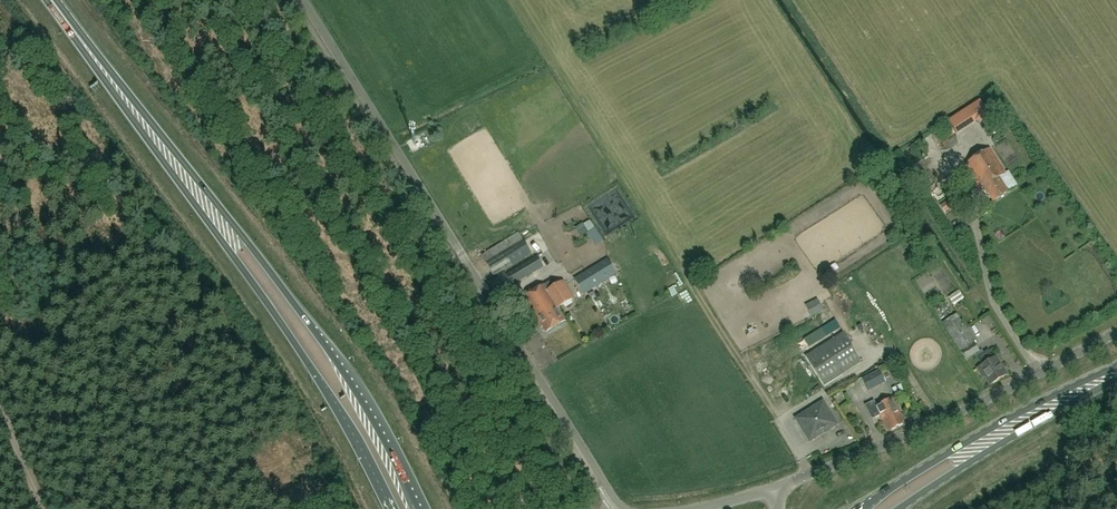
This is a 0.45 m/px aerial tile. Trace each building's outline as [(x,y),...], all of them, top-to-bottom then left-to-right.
[(993,122),(993,112),(984,107),(976,112),(976,122),(984,127),(993,122)] [(426,142),(414,149),(417,155),(429,148),(426,142)] [(993,202),(1008,192),(999,178),(1006,173),(990,148),(966,164),(982,189),(984,188),(993,202)] [(617,192),(594,208),(608,228),(631,212),(617,192)] [(955,195),(940,205),(945,213),(960,203),(955,195)] [(498,296),(545,268),(537,256),(507,274),(505,272),(533,255),(519,232),(481,256),(494,277),(488,281),(498,296)] [(608,260),(575,280),(584,293),(617,274),(608,260)] [(566,322),(558,309),(574,299),(563,282),(556,287),(553,281),(546,285),(523,298),(542,329),(543,328),(547,333),(566,322)] [(956,306),(967,302),(963,293),(952,297),(956,306)] [(980,352),(968,334),(956,314),(942,323),(955,343),(966,361),(980,352)] [(862,363),(843,333),(805,356),(824,386),(862,363)] [(990,385),(1007,375),(996,357),(994,359),(989,351),(977,358),(982,366),(980,367),(990,385)] [(878,371),(861,379),(868,392),(885,384),(878,371)] [(893,398),(885,402),(877,406),(874,401),(865,406),(872,420),(881,415),(889,432),(898,427),(906,423),(893,398)] [(796,419),(810,441),(837,425),(823,402),(796,419)]
